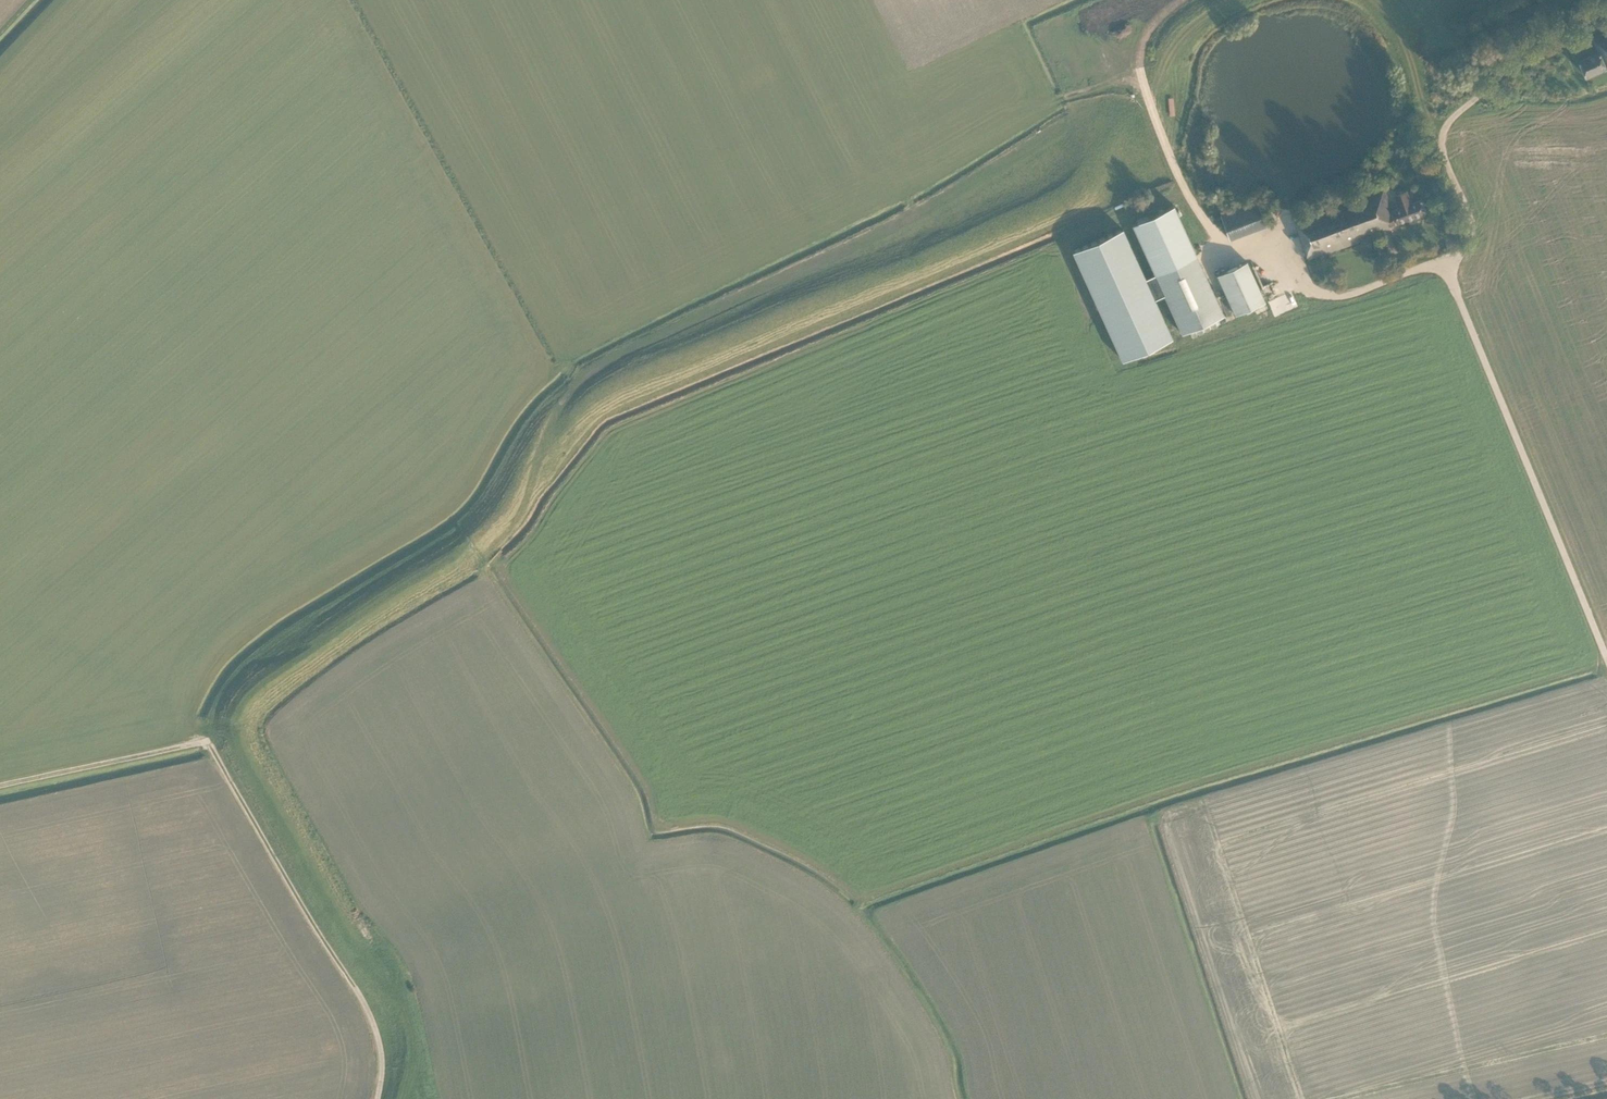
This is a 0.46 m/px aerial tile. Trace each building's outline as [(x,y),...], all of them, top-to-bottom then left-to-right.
[(1063,26),(1047,33),(1054,47),(1069,40),(1063,26)] [(1593,36),(1600,52),(1581,60),(1588,76),(1606,68),(1606,30),(1593,36)] [(1415,139),(1408,142),(1414,154),(1420,151),(1415,139)] [(1296,217),(1311,258),(1381,232),(1375,215),(1393,209),(1384,185),(1296,217)] [(1375,215),(1381,232),(1392,228),(1391,225),(1409,218),(1411,220),(1414,221),(1417,220),(1419,217),(1419,214),(1427,212),(1422,198),(1412,202),(1408,189),(1395,193),(1400,206),(1393,209),(1375,215)] [(1230,239),(1266,225),(1257,200),(1220,213),(1230,239)] [(1224,313),(1174,204),(1132,224),(1155,273),(1164,293),(1182,332),(1224,313)] [(1155,298),(1164,293),(1155,273),(1146,277),(1123,228),(1073,250),(1123,359),(1172,336),(1155,298)] [(1265,300),(1247,260),(1217,274),(1235,314),(1265,300)]
